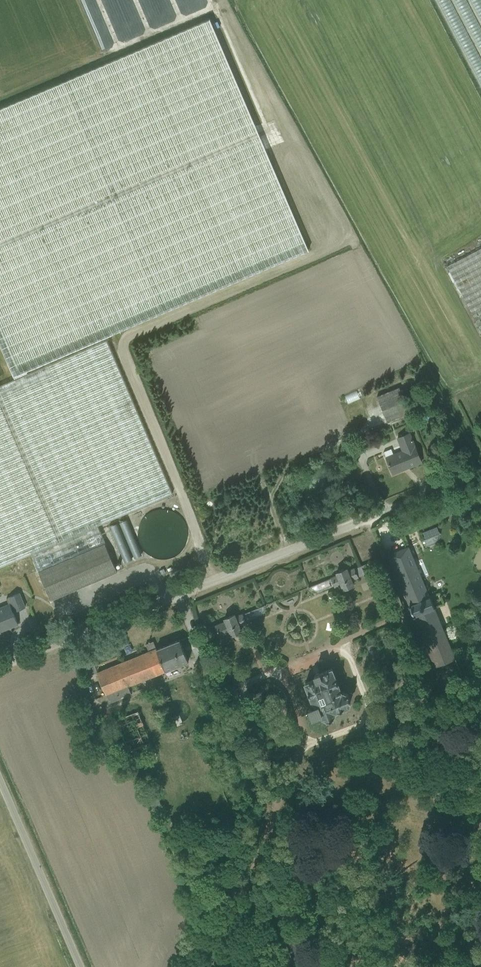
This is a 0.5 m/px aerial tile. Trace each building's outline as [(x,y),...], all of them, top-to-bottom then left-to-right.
[(434,139),(436,145),(447,141),(445,135),(434,139)] [(451,265),(480,323),(480,250),(451,265)] [(32,556),(41,573),(107,545),(101,528),(173,495),(106,340),(0,383),(0,568),(32,556)] [(402,389),(381,397),(390,423),(412,415),(402,389)] [(360,393),(348,400),(351,406),(364,400),(360,393)] [(397,452),(378,458),(384,476),(419,464),(408,433),(392,438),(397,452)] [(166,557),(169,563),(175,559),(176,559),(188,552),(183,534),(187,540),(184,530),(188,527),(186,516),(177,519),(172,511),(164,516),(163,510),(154,513),(142,520),(144,529),(146,531),(149,542),(140,547),(151,544),(153,549),(149,551),(155,559),(167,556),(166,557)] [(442,535),(425,540),(428,549),(445,543),(442,535)] [(405,544),(381,555),(429,657),(453,646),(405,544)] [(107,545),(41,573),(51,605),(121,574),(107,545)] [(376,562),(360,568),(362,575),(371,572),(382,604),(386,602),(379,583),(383,582),(376,562)] [(345,566),(324,574),(332,596),(353,588),(345,566)] [(0,601),(0,638),(35,624),(22,592),(0,601)] [(251,621),(268,613),(265,607),(248,615),(251,621)] [(239,630),(234,616),(211,625),(216,639),(239,630)] [(188,660),(176,636),(94,671),(107,701),(128,694),(124,686),(188,660)] [(309,655),(302,656),(307,676),(314,674),(309,655)] [(304,681),(311,701),(310,702),(311,705),(307,707),(312,717),(320,714),(322,717),(328,720),(334,718),(337,711),(349,706),(352,700),(352,699),(350,699),(348,694),(350,693),(349,692),(342,690),(333,666),(320,670),(313,672),(315,677),(304,681)]
